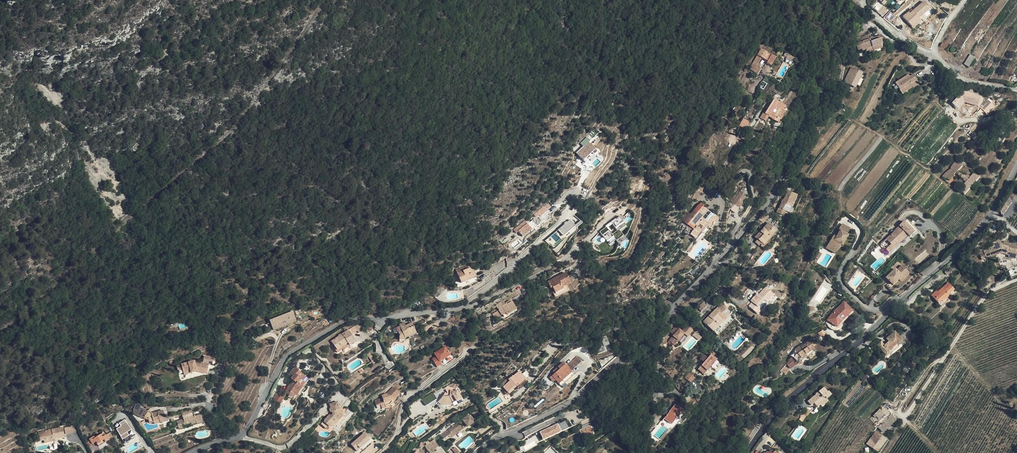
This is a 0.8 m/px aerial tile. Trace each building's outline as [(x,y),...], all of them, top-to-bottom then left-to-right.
[(930,11),(925,4),(914,12),(911,15),(910,13),(905,17),(912,27),(917,24),(915,22),(920,19),(930,11)] [(896,17),(891,13),(886,18),(892,22),(896,17)] [(917,24),(912,27),(913,29),(922,22),(920,19),(915,22),(917,24)] [(869,38),(868,34),(860,38),(860,40),(857,41),(857,43),(856,43),(858,50),(862,49),(863,52),(868,50),(868,48),(872,47),(873,50),(882,48),(881,44),(883,44),(881,39),(881,38),(871,41),(870,39),(869,38)] [(775,57),(761,49),(749,69),(757,74),(760,68),(758,67),(760,64),(758,63),(761,58),(768,62),(766,64),(770,66),(775,57)] [(969,67),(976,57),(971,54),(965,62),(964,64),(969,67)] [(863,80),(860,78),(863,72),(851,67),(844,83),(856,88),(857,84),(860,86),(863,80)] [(913,76),(897,85),(902,93),(912,87),(914,87),(915,88),(919,85),(913,76)] [(756,86),(751,83),(748,89),(753,92),(756,86)] [(958,109),(965,106),(961,98),(958,93),(948,99),(949,102),(955,107),(958,109)] [(785,106),(774,99),(771,103),(769,107),(765,114),(769,116),(772,118),(772,119),(778,123),(786,110),(784,109),(785,106)] [(986,114),(995,107),(988,99),(979,105),(986,114)] [(955,107),(949,102),(954,111),(958,109),(955,107)] [(749,122),(743,119),(740,126),(745,128),(749,122)] [(596,150),(588,142),(576,153),(586,163),(589,159),(587,157),(592,153),(593,154),(594,155),(595,155),(596,155),(597,154),(597,153),(597,152),(596,150)] [(962,166),(955,161),(951,168),(952,168),(951,169),(950,170),(947,172),(945,174),(942,177),(944,177),(943,178),(946,180),(947,179),(949,180),(956,173),(963,179),(965,180),(961,185),(961,186),(959,189),(962,191),(968,184),(969,185),(973,179),(975,180),(977,177),(972,173),(969,176),(968,175),(966,178),(964,177),(966,175),(958,171),(962,166)] [(704,185),(698,183),(696,191),(702,192),(704,185)] [(743,193),(740,191),(731,203),(738,208),(744,200),(744,196),(742,195),(743,193)] [(798,196),(789,192),(784,204),(783,203),(780,209),(789,213),(792,208),(793,208),(798,196)] [(1001,211),(1002,217),(1013,203),(1011,197),(1001,211)] [(544,206),(533,214),(536,217),(539,214),(540,216),(552,207),(549,203),(544,207),(544,206)] [(704,205),(702,203),(700,204),(696,209),(696,210),(698,212),(694,216),(692,214),(685,222),(688,225),(690,224),(695,228),(693,230),(692,231),(689,235),(696,241),(708,226),(710,228),(719,218),(715,215),(713,217),(712,215),(711,216),(707,221),(702,217),(707,212),(708,210),(703,206),(704,205)] [(685,222),(692,214),(688,212),(682,220),(685,222)] [(711,216),(707,212),(702,217),(707,221),(711,216)] [(767,215),(765,213),(759,219),(762,221),(767,215)] [(626,225),(624,222),(619,216),(605,226),(606,227),(600,231),(607,242),(614,237),(616,241),(618,244),(627,238),(625,235),(623,236),(619,231),(626,225)] [(918,230),(907,219),(905,221),(899,226),(901,228),(895,233),(894,232),(886,239),(891,245),(896,241),(899,244),(908,235),(910,237),(915,232),(918,230)] [(535,230),(528,221),(522,226),(525,229),(522,232),(519,234),(524,239),(526,237),(535,230)] [(558,230),(564,237),(576,228),(576,229),(582,224),(580,222),(575,227),(570,221),(558,230)] [(777,231),(768,223),(762,229),(763,229),(761,232),(760,231),(755,237),(757,240),(761,243),(764,246),(777,231)] [(838,243),(842,245),(848,235),(847,234),(850,229),(842,224),(835,236),(834,236),(833,236),(826,248),(832,252),(838,243)] [(899,244),(896,241),(891,245),(886,250),(889,253),(899,244)] [(842,245),(838,243),(832,252),(836,254),(842,245)] [(997,243),(993,245),(993,247),(986,249),(987,250),(983,252),(986,258),(991,256),(991,257),(1002,253),(1009,256),(1009,258),(1015,260),(1016,260),(1016,259),(1016,257),(1016,254),(1016,252),(1016,250),(1008,247),(1009,247),(1002,245),(998,246),(997,243)] [(822,253),(817,250),(813,256),(819,259),(822,253)] [(464,267),(459,268),(458,269),(456,270),(456,271),(457,272),(457,274),(463,271),(469,269),(468,265),(464,267)] [(908,271),(902,265),(897,271),(896,269),(886,278),(890,281),(885,286),(889,289),(894,285),(899,280),(901,282),(910,274),(908,271)] [(476,277),(473,267),(469,269),(463,271),(457,274),(461,283),(473,278),(476,277)] [(1008,270),(1011,277),(1016,275),(1016,267),(1008,270)] [(571,283),(566,273),(548,282),(551,288),(552,287),(555,293),(557,291),(559,295),(569,290),(566,285),(571,283)] [(954,290),(948,283),(939,292),(937,291),(932,296),(939,304),(942,301),(943,302),(946,299),(949,296),(949,295),(954,290)] [(540,291),(536,286),(531,290),(535,295),(540,291)] [(555,293),(552,287),(551,288),(555,297),(559,295),(557,291),(555,293)] [(774,295),(765,287),(758,295),(756,297),(759,300),(755,304),(752,302),(748,306),(757,314),(774,295)] [(758,295),(756,293),(749,300),(752,302),(755,304),(759,300),(756,297),(758,295)] [(421,303),(418,300),(411,305),(414,309),(421,303)] [(512,301),(510,302),(507,304),(507,303),(505,304),(505,303),(503,300),(500,301),(501,302),(496,305),(495,304),(492,307),(493,309),(497,307),(501,315),(505,312),(506,314),(517,309),(512,301)] [(708,306),(703,301),(698,308),(702,312),(708,306)] [(852,311),(844,302),(833,313),(827,320),(837,327),(841,321),(852,311)] [(724,306),(721,304),(703,322),(713,332),(716,335),(734,317),(731,314),(727,309),(727,308),(725,305),(724,306)] [(289,309),(266,318),(271,330),(294,322),(289,309)] [(416,333),(412,323),(405,326),(404,327),(403,325),(400,326),(402,331),(398,333),(399,335),(399,339),(405,340),(405,338),(408,337),(416,333)] [(673,335),(669,340),(674,345),(678,340),(684,334),(687,336),(692,330),(686,325),(681,331),(679,329),(676,326),(671,332),(673,335)] [(357,330),(354,326),(348,330),(351,334),(357,330)] [(351,334),(348,330),(331,341),(330,342),(337,353),(349,345),(356,341),(351,334)] [(901,340),(895,332),(887,339),(889,342),(884,346),(881,342),(877,345),(886,356),(890,353),(888,351),(896,344),(898,345),(899,345),(900,345),(901,344),(902,343),(902,342),(902,341),(902,340),(901,340)] [(594,347),(597,355),(605,352),(604,347),(609,345),(606,335),(600,337),(603,344),(594,347)] [(813,347),(809,341),(801,347),(800,345),(795,349),(797,352),(796,353),(801,361),(816,350),(813,347)] [(450,356),(445,347),(435,353),(437,356),(432,359),(437,368),(441,365),(440,362),(450,356)] [(801,361),(796,353),(793,355),(798,363),(801,361)] [(703,374),(717,359),(711,354),(708,358),(704,354),(700,359),(704,362),(698,369),(703,374)] [(214,359),(204,357),(203,363),(194,361),(181,365),(183,369),(184,375),(197,371),(207,374),(209,364),(212,365),(214,359)] [(786,363),(791,369),(797,363),(792,357),(786,363)] [(576,359),(575,358),(567,365),(571,370),(580,363),(579,362),(576,359)] [(553,378),(555,380),(561,386),(574,375),(572,372),(563,362),(553,371),(555,373),(550,378),(551,380),(553,378)] [(308,379),(295,367),(289,373),(293,376),(292,378),(291,378),(292,379),(292,380),(294,382),(292,385),(290,384),(285,393),(289,395),(291,393),(294,395),(293,397),(296,399),(305,389),(304,388),(309,379),(308,379)] [(525,379),(519,371),(513,376),(508,380),(507,378),(500,384),(507,392),(517,384),(518,385),(525,379)] [(689,372),(685,378),(690,382),(694,377),(689,372)] [(451,387),(449,386),(447,387),(445,388),(448,393),(447,393),(446,392),(438,401),(439,402),(441,403),(444,404),(446,405),(449,405),(451,404),(453,403),(453,402),(456,401),(456,402),(462,399),(456,388),(455,389),(454,389),(451,387)] [(400,392),(394,387),(387,394),(382,396),(382,398),(375,401),(376,405),(380,404),(382,408),(386,407),(390,405),(395,400),(398,396),(397,395),(400,392)] [(827,392),(824,388),(817,393),(818,393),(808,402),(811,406),(814,403),(817,407),(820,405),(821,407),(828,401),(827,399),(831,395),(828,391),(827,392)] [(438,401),(436,398),(429,402),(432,406),(438,401)] [(648,399),(643,406),(649,410),(651,411),(655,405),(648,399)] [(338,402),(337,402),(330,404),(330,405),(331,408),(330,408),(330,409),(330,410),(330,411),(331,412),(332,412),(332,413),(333,413),(333,414),(331,416),(329,415),(323,421),(321,424),(324,427),(327,425),(329,427),(333,427),(343,417),(343,416),(341,409),(342,408),(341,405),(339,406),(338,402)] [(142,405),(137,403),(133,409),(134,414),(142,418),(142,417),(147,419),(148,419),(150,423),(154,422),(155,424),(166,421),(166,420),(166,418),(164,410),(152,413),(141,407),(142,405)] [(682,410),(676,404),(664,418),(671,424),(677,418),(676,417),(682,410)] [(643,406),(637,413),(643,418),(649,410),(643,406)] [(878,426),(891,414),(883,406),(880,409),(874,415),(870,419),(876,425),(874,426),(876,428),(878,426)] [(193,416),(191,409),(181,413),(182,415),(183,419),(184,421),(181,422),(181,420),(177,421),(179,429),(184,428),(183,425),(191,423),(192,424),(197,423),(197,424),(203,422),(201,414),(195,416),(195,415),(193,416)] [(475,422),(469,414),(462,420),(458,423),(458,422),(441,435),(443,439),(447,436),(453,436),(463,429),(460,424),(464,421),(468,427),(475,422)] [(884,432),(897,420),(891,414),(878,426),(884,432)] [(124,442),(135,436),(126,419),(115,425),(124,442)] [(561,431),(568,428),(565,421),(558,424),(540,432),(543,440),(561,431)] [(581,426),(583,428),(579,430),(583,439),(594,434),(592,431),(595,429),(591,422),(581,426)] [(65,427),(64,428),(66,434),(77,431),(73,425),(65,427)] [(65,437),(63,427),(38,432),(40,441),(44,440),(49,439),(49,442),(55,441),(54,439),(65,437)] [(879,452),(888,440),(876,431),(867,444),(879,452)] [(106,435),(104,433),(94,438),(93,437),(90,439),(89,437),(85,440),(86,442),(88,447),(92,444),(96,442),(97,444),(98,444),(104,440),(105,442),(105,443),(109,440),(106,435)] [(370,440),(365,433),(351,445),(355,448),(358,446),(360,448),(370,440)] [(434,440),(430,442),(435,449),(439,446),(434,440)] [(435,449),(430,442),(425,445),(429,452),(431,452),(436,450),(435,449)]
